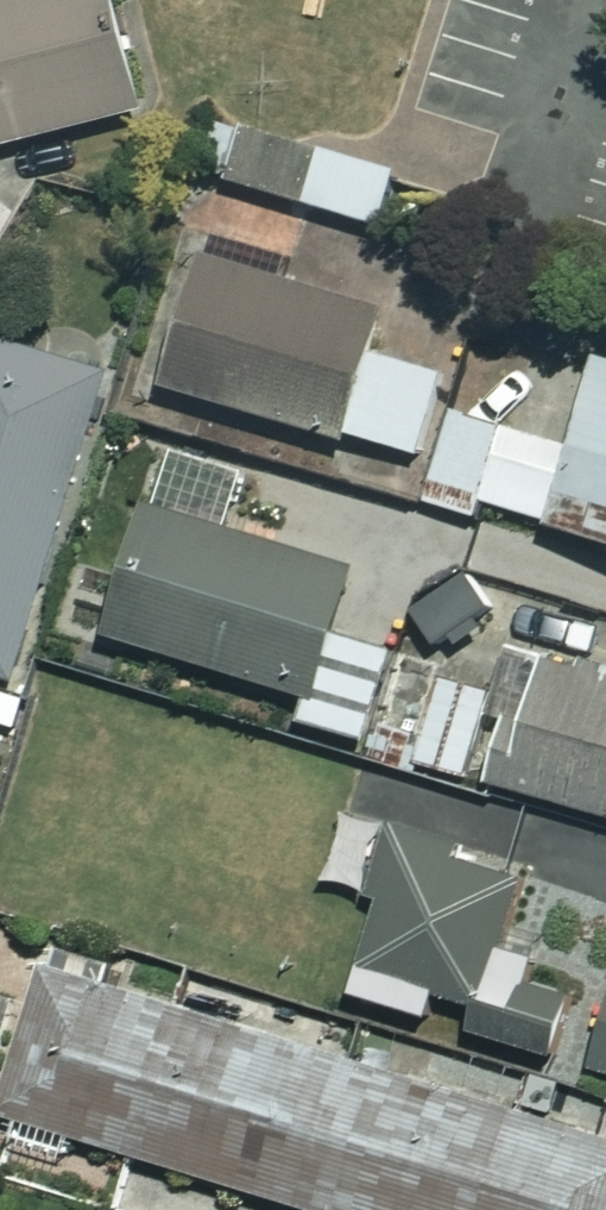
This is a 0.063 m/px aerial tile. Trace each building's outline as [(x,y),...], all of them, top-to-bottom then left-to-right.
[(87,0),(0,0),(0,156),(121,121),(87,0)] [(409,180),(234,133),(218,192),(394,239),(409,180)] [(298,265),(220,245),(179,403),(431,469),(454,378),(385,360),(396,319),(291,291),(298,265)] [(0,349),(0,680),(24,688),(115,383),(0,349)] [(560,536),(605,550),(605,387),(584,457),(560,536)] [(560,536),(584,457),(465,420),(446,482),(416,473),(408,499),(486,524),(489,514),(560,536)] [(371,574),(164,510),(121,648),(327,713),(371,574)] [(584,614),(478,579),(462,627),(569,661),(584,614)] [(464,643),(427,770),(480,786),(497,728),(519,734),(502,793),(605,823),(605,684),(464,643)] [(400,679),(382,736),(423,749),(442,692),(400,679)] [(344,862),(381,873),(370,908),(390,914),(363,1005),(402,1016),(407,998),(488,1022),(481,1046),(565,1070),(591,982),(518,961),(538,892),(463,870),(467,858),(355,826),(344,862)] [(54,979),(10,1127),(285,1209),(605,1209),(605,1145),(54,979)] [(0,1006),(0,1073),(15,1009),(0,1006)]
